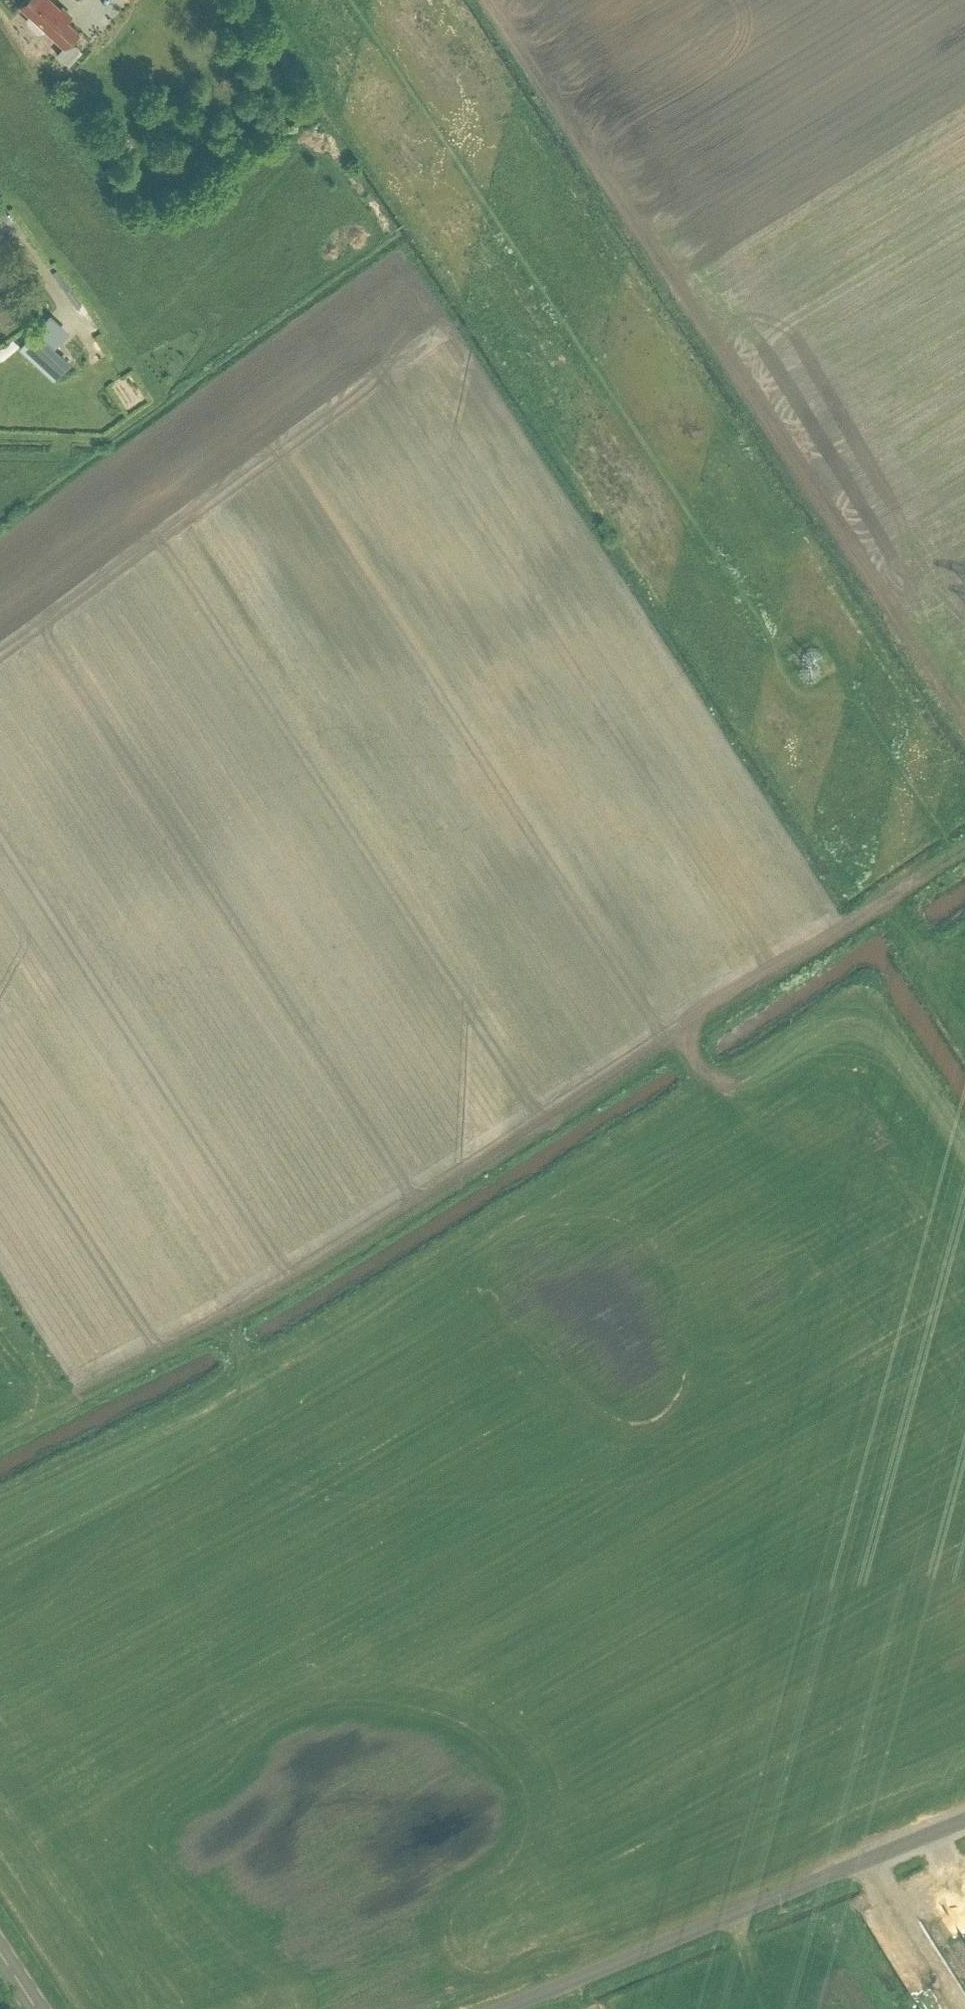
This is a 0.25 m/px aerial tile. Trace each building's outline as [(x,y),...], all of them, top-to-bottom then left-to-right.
[(68,19),(71,16),(53,0),(24,0),(20,4),(31,14),(27,18),(40,31),(44,26),(65,45),(80,29),(68,19)] [(38,363),(57,379),(72,362),(54,345),(38,363)]
